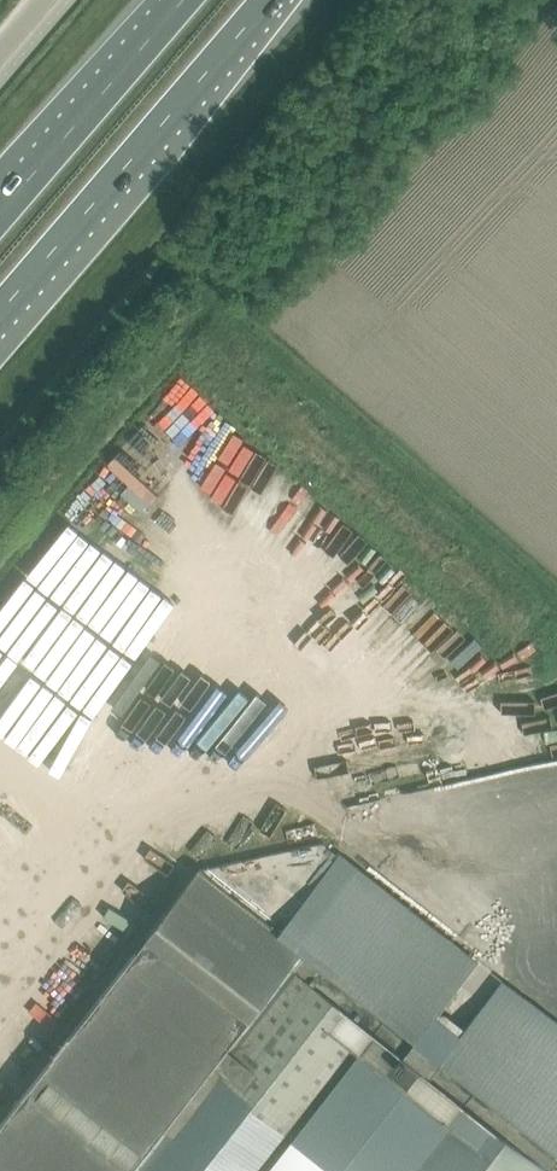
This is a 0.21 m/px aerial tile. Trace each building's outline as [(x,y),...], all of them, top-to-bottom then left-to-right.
[(0,1124),(0,1170),(548,1170),(550,1169),(556,1160),(556,1026),(501,982),(460,1035),(436,1015),(476,963),(322,842),(200,869),(13,1107),(0,1124)]
